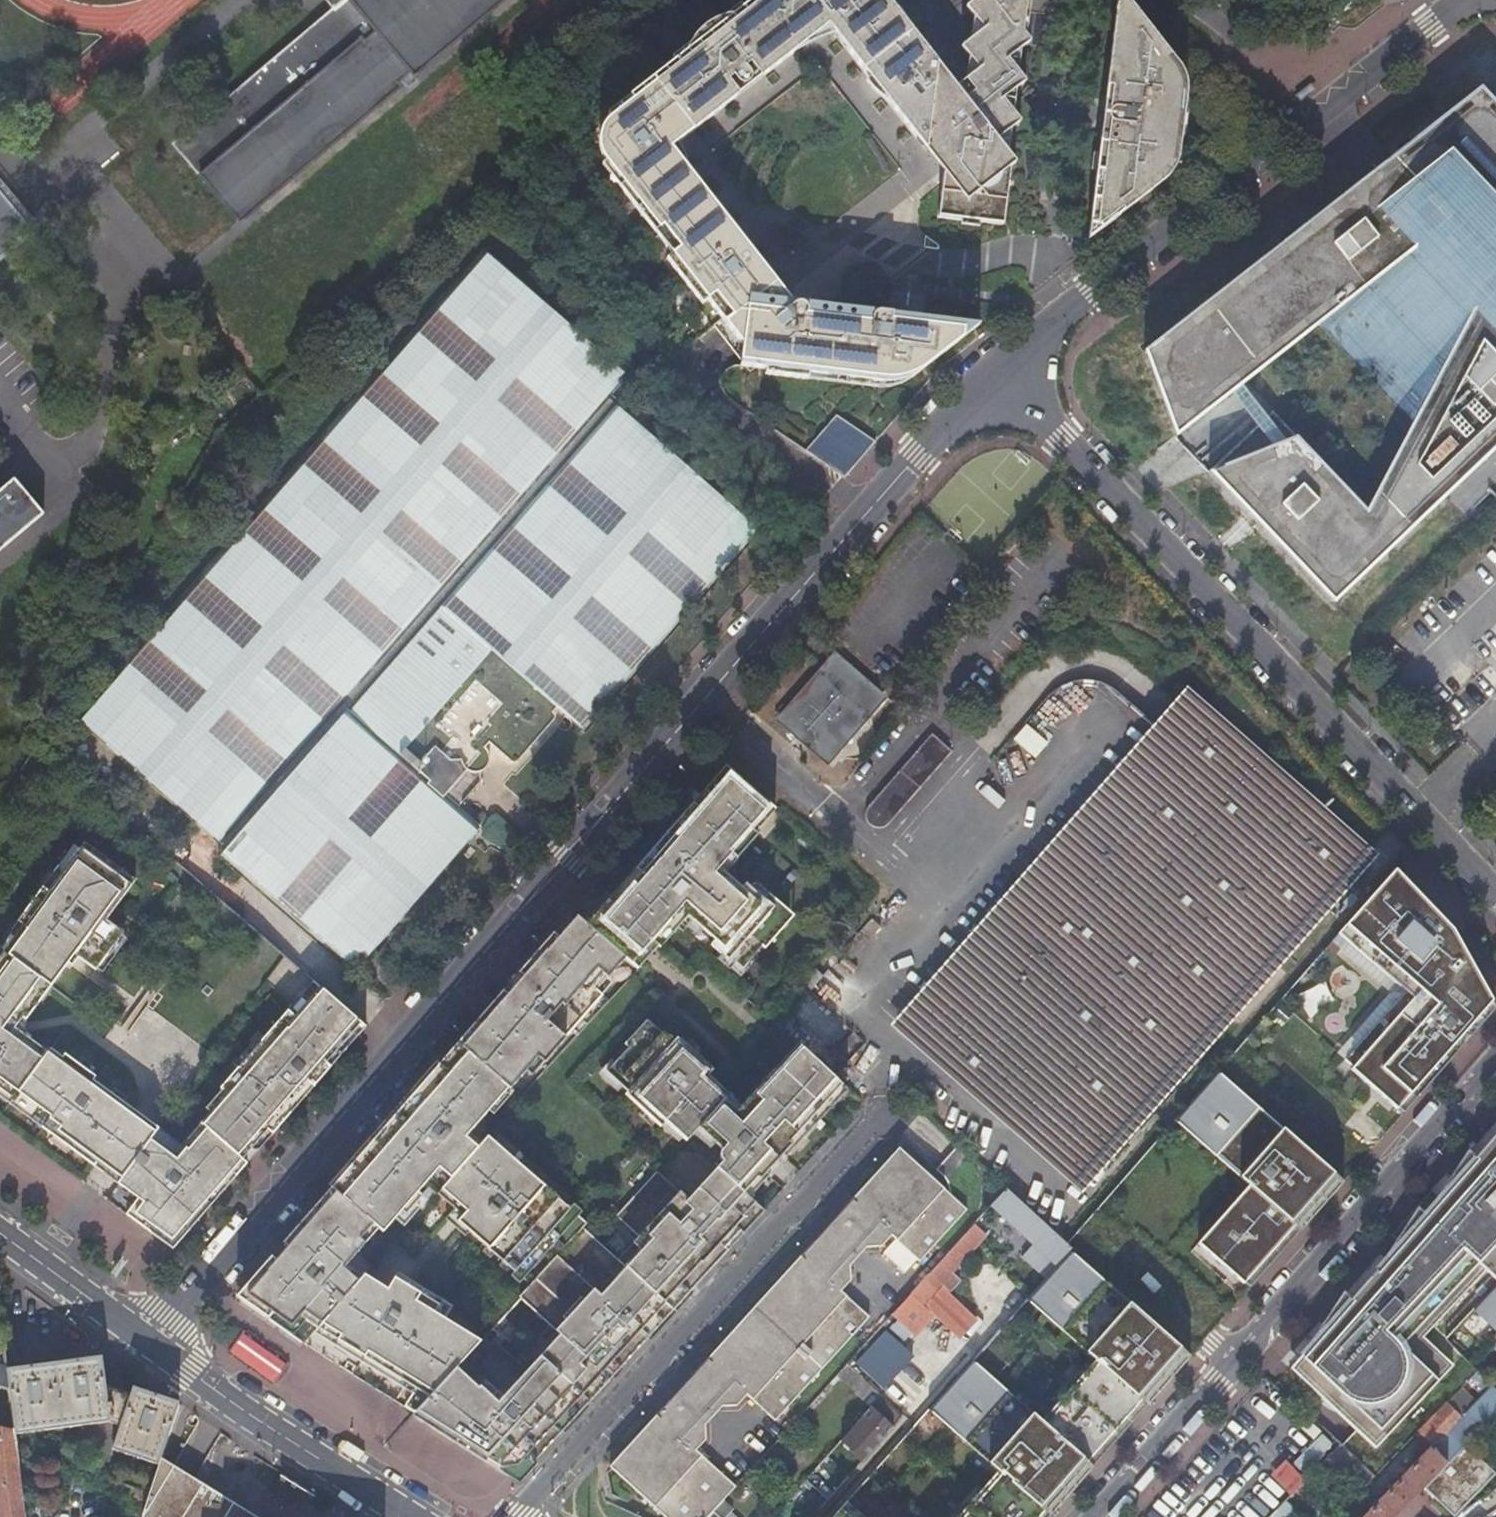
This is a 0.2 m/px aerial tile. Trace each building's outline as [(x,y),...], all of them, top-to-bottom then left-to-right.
[(300,165),(398,82),(394,78),(406,67),(410,72),(494,0),(325,0),(330,6),(213,105),(171,142),(237,219),(300,165)] [(615,176),(676,254),(671,258),(708,304),(713,300),(730,324),(746,313),(763,333),(746,345),(744,366),(767,369),(767,374),(810,379),(811,375),(889,385),(926,376),(985,327),(985,326),(906,315),(904,324),(890,322),(888,314),(885,313),(882,313),(875,317),(819,312),(817,316),(810,315),(809,310),(806,306),(803,304),(799,304),(797,305),(754,252),(748,252),(740,243),(745,239),(683,157),(680,145),(686,141),(735,102),(738,98),(739,92),(736,85),(742,81),(748,85),(752,85),(755,82),(755,78),(754,72),(759,68),(765,73),(769,74),(773,73),(802,50),(824,33),(821,29),(834,19),(844,32),(840,35),(845,41),(849,38),(854,44),(850,48),(874,79),(891,102),(921,140),(935,128),(938,108),(929,97),(941,88),(944,72),(944,67),(942,62),(892,0),(758,0),(748,7),(746,2),(724,18),(715,21),(709,25),(704,28),(698,35),(694,41),(676,55),(680,59),(610,115),(613,120),(608,126),(607,129),(605,146),(607,154),(610,163),(607,166),(615,176)] [(980,1),(971,7),(979,17),(990,32),(975,42),(966,48),(973,57),(983,71),(970,80),(959,88),(956,104),(960,109),(951,114),(949,136),(952,137),(952,145),(963,146),(961,151),(957,159),(949,167),(944,212),(967,221),(984,223),(996,222),(1008,219),(1015,169),(1020,165),(1012,155),(1002,143),(1015,133),(1025,125),(1008,102),(1030,83),(1023,73),(1014,62),(1026,53),(1036,45),(1028,33),(1032,0),(981,0),(980,1)] [(1092,243),(1168,183),(1175,177),(1180,170),(1182,164),(1186,139),(1192,139),(1193,113),(1190,112),(1191,84),(1189,76),(1186,70),(1131,0),(1123,0),(1110,102),(1115,103),(1123,99),(1126,104),(1115,112),(1114,123),(1124,131),(1118,136),(1113,130),(1107,130),(1092,243)] [(990,32),(979,17),(975,42),(990,32)] [(825,37),(840,35),(844,32),(834,19),(821,29),(824,33),(802,50),(804,52),(821,39),(825,37)] [(845,41),(850,48),(854,44),(849,38),(845,41)] [(1023,73),(1026,53),(1014,62),(1023,73)] [(983,71),(973,57),(970,80),(983,71)] [(755,78),(765,73),(759,68),(754,72),(755,78)] [(886,101),(891,102),(874,79),(870,83),(881,98),(886,101)] [(736,85),(739,92),(748,85),(742,81),(736,85)] [(1145,347),(1177,433),(1325,325),(1425,434),(1364,513),(1281,422),(1272,431),(1263,422),(1211,469),(1336,606),(1495,449),(1495,103),(1481,86),(1392,154),(1405,170),(1379,190),(1365,176),(1145,347)] [(932,156),(935,128),(921,140),(932,156)] [(1012,155),(1015,133),(1002,143),(1012,155)] [(28,228),(0,195),(0,252),(28,228)] [(929,235),(929,249),(945,250),(942,244),(938,242),(933,238),(929,235)] [(626,376),(485,252),(92,701),(77,718),(224,848),(342,709),(434,602),(607,398),(626,376)] [(904,324),(906,315),(888,314),(890,322),(904,324)] [(811,375),(810,379),(901,391),(905,390),(926,376),(889,385),(811,375)] [(757,532),(607,398),(434,602),(342,709),(224,848),(219,855),(351,972),(353,972),(480,827),(446,798),(455,788),(461,793),(472,782),(465,776),(469,772),(475,776),(476,777),(479,777),(482,776),(484,775),(485,774),(487,771),(488,768),(488,765),(488,764),(487,761),(483,756),(486,752),(509,773),(511,774),(553,725),(555,723),(556,721),(557,718),(557,716),(556,714),(555,713),(558,711),(582,732),(757,532)] [(1272,431),(1281,422),(1273,412),(1263,422),(1272,431)] [(815,442),(813,446),(842,475),(844,469),(815,442)] [(12,538),(39,515),(10,481),(0,489),(0,548),(12,538)] [(836,657),(779,721),(809,748),(813,744),(830,760),(884,700),(836,657)] [(1482,673),(1495,690),(1495,671),(1491,665),(1482,673)] [(1172,717),(899,1024),(1075,1183),(1364,858),(1187,699),(1172,717)] [(901,809),(904,807),(971,734),(949,714),(883,787),(883,788),(882,789),(882,790),(881,793),(881,796),(881,799),(883,803),(886,807),(888,808),(890,809),(893,810),(894,810),(898,810),(900,809),(901,809)] [(1016,734),(1033,756),(1059,735),(1048,721),(1037,730),(1031,723),(1016,734)] [(737,776),(726,766),(669,831),(674,836),(652,861),(647,856),(607,902),(586,925),(624,958),(635,968),(672,928),(722,872),(719,869),(732,855),(735,858),(744,849),(753,838),(745,832),(714,804),(724,792),(737,776)] [(775,811),(737,776),(724,792),(714,804),(745,832),(753,838),(744,849),(735,858),(737,859),(758,836),(755,834),(775,811)] [(669,831),(647,856),(652,861),(674,836),(669,831)] [(85,841),(80,837),(43,886),(49,890),(85,841)] [(285,955),(265,981),(293,1005),(247,1056),(220,1088),(226,1094),(201,1123),(205,1127),(193,1141),(188,1137),(182,1145),(176,1151),(153,1134),(158,1127),(135,1110),(93,1079),(96,1076),(65,1053),(63,1056),(51,1048),(48,1051),(24,1033),(12,1025),(20,1015),(26,1019),(69,962),(73,965),(79,957),(96,969),(124,931),(106,919),(136,879),(85,841),(49,890),(43,886),(27,908),(18,920),(24,924),(4,951),(0,957),(0,1088),(45,1121),(41,1127),(94,1166),(98,1161),(121,1177),(117,1182),(138,1198),(126,1214),(172,1248),(208,1208),(216,1199),(247,1163),(242,1159),(267,1130),(272,1134),(291,1113),(296,1106),(366,1027),(359,1021),(355,1017),(285,955)] [(737,859),(735,858),(722,872),(725,875),(738,860),(737,859)] [(1404,991),(1344,1059),(1351,1066),(1349,1069),(1401,1115),(1494,1008),(1451,930),(1394,870),(1338,932),(1404,991)] [(725,875),(722,872),(672,928),(675,931),(687,917),(715,941),(710,946),(728,961),(730,959),(742,969),(762,947),(765,950),(789,922),(778,912),(783,907),(769,895),(765,900),(746,884),(741,889),(725,875)] [(783,907),(778,912),(789,922),(794,917),(783,907)] [(444,1059),(494,1105),(508,1088),(509,1090),(537,1058),(543,1063),(565,1038),(564,1037),(601,995),(596,990),(606,978),(607,978),(624,958),(586,925),(571,912),(475,1023),(480,1027),(462,1047),(457,1043),(444,1059)] [(675,931),(672,928),(635,968),(637,970),(657,946),(660,948),(675,931)] [(26,1019),(20,1015),(12,1025),(24,1033),(27,1029),(26,1019)] [(525,1470),(762,1210),(747,1196),(767,1174),(783,1157),(826,1110),(820,1105),(841,1083),(797,1042),(775,1066),(779,1070),(765,1085),(761,1082),(739,1105),(735,1110),(722,1099),(727,1094),(706,1075),(711,1069),(678,1039),(674,1043),(661,1031),(660,1033),(645,1019),(623,1044),(627,1047),(604,1071),(628,1092),(626,1095),(659,1125),(664,1120),(685,1140),(697,1128),(720,1149),(719,1150),(719,1151),(718,1151),(718,1152),(718,1153),(718,1154),(718,1155),(718,1156),(718,1157),(719,1157),(719,1158),(720,1159),(720,1160),(721,1160),(686,1199),(655,1170),(614,1215),(637,1236),(616,1259),(583,1228),(519,1298),(558,1334),(525,1370),(485,1334),(479,1341),(429,1395),(415,1411),(511,1471),(518,1470),(525,1470)] [(475,1023),(457,1043),(462,1047),(480,1027),(475,1023)] [(429,1395),(479,1341),(433,1313),(438,1306),(398,1281),(389,1292),(363,1275),(371,1267),(356,1254),(364,1244),(359,1239),(372,1224),(377,1229),(382,1233),(400,1212),(405,1216),(422,1196),(417,1192),(438,1168),(450,1179),(441,1190),(458,1205),(460,1207),(463,1203),(473,1212),(461,1226),(529,1285),(518,1297),(519,1298),(583,1228),(587,1224),(487,1137),(481,1143),(477,1148),(465,1137),(469,1132),(494,1105),(444,1059),(245,1287),(237,1296),(304,1344),(317,1329),(429,1395)] [(775,1066),(761,1082),(765,1085),(779,1070),(775,1066)] [(1247,1185),(1196,1242),(1248,1288),(1342,1182),(1215,1070),(1172,1119),(1247,1185)] [(841,1083),(820,1105),(826,1110),(846,1088),(841,1083)] [(0,1088),(0,1096),(41,1127),(45,1121),(0,1088)] [(727,1094),(722,1099),(735,1110),(739,1105),(727,1094)] [(201,1123),(188,1137),(193,1141),(205,1127),(201,1123)] [(182,1145),(158,1127),(153,1134),(176,1151),(182,1145)] [(477,1148),(481,1143),(469,1132),(465,1137),(477,1148)] [(665,1516),(703,1516),(711,1508),(719,1500),(732,1485),(694,1449),(703,1438),(702,1423),(710,1414),(719,1405),(733,1405),(745,1393),(772,1419),(776,1414),(865,1316),(839,1290),(848,1279),(847,1262),(854,1255),(863,1246),(879,1245),(889,1233),(917,1259),(964,1208),(956,1201),(897,1145),(821,1229),(681,1383),(607,1464),(665,1516)] [(1480,1162),(1473,1156),(1432,1214),(1428,1217),(1420,1210),(1381,1267),(1351,1300),(1342,1291),(1298,1355),(1287,1366),(1353,1428),(1339,1444),(1340,1445),(1340,1446),(1359,1462),(1459,1356),(1429,1327),(1482,1270),(1495,1283),(1495,1145),(1480,1162)] [(121,1177),(98,1161),(94,1166),(117,1182),(121,1177)] [(1063,1241),(1003,1186),(990,1201),(1007,1217),(1033,1240),(1056,1262),(1068,1248),(1069,1247),(1063,1241)] [(460,1207),(458,1205),(449,1215),(461,1226),(473,1212),(463,1203),(460,1207)] [(1033,1240),(1007,1217),(997,1228),(1022,1252),(1033,1240)] [(986,1231),(973,1219),(929,1267),(908,1290),(933,1311),(955,1331),(973,1311),(948,1288),(960,1276),(952,1269),(986,1231)] [(364,1244),(377,1229),(372,1224),(359,1239),(364,1244)] [(1030,1291),(1061,1319),(1056,1325),(1093,1359),(1040,1420),(970,1358),(932,1401),(965,1430),(959,1436),(996,1469),(954,1516),(1047,1516),(1189,1355),(1068,1248),(1030,1291)] [(1170,1339),(1210,1376),(1228,1355),(1190,1323),(1184,1304),(1196,1301),(1191,1279),(1185,1274),(1146,1317),(1157,1327),(1170,1339)] [(1495,1333),(1495,1286),(1472,1311),(1495,1333)] [(933,1311),(908,1290),(890,1311),(914,1332),(933,1311)] [(1024,1297),(1056,1325),(1061,1319),(1030,1291),(1024,1297)] [(877,1332),(854,1356),(887,1386),(911,1360),(877,1332)] [(159,1458),(178,1403),(134,1388),(134,1386),(131,1386),(128,1396),(102,1385),(99,1356),(97,1356),(97,1357),(7,1370),(6,1368),(4,1369),(4,1370),(7,1391),(12,1431),(12,1435),(13,1435),(107,1421),(118,1427),(111,1449),(158,1462),(159,1458)] [(891,1425),(902,1413),(845,1360),(833,1373),(869,1405),(891,1425)] [(1467,1380),(1472,1385),(1481,1375),(1476,1370),(1467,1380)] [(1488,1381),(1481,1375),(1472,1385),(1482,1394),(1489,1386),(1491,1384),(1488,1381)] [(833,1388),(826,1382),(805,1405),(812,1410),(833,1388)] [(1489,1386),(1482,1394),(1461,1416),(1434,1445),(1431,1449),(1446,1463),(1464,1444),(1495,1411),(1495,1393),(1489,1386)] [(1446,1402),(1417,1431),(1434,1445),(1461,1416),(1474,1403),(1459,1388),(1446,1402)] [(927,1408),(959,1436),(965,1430),(932,1401),(927,1408)] [(860,1460),(891,1425),(869,1405),(839,1439),(851,1450),(850,1451),(860,1460)] [(13,1435),(12,1435),(12,1431),(0,1429),(0,1516),(24,1516),(16,1461),(13,1435)] [(1434,1445),(1417,1431),(1415,1434),(1430,1448),(1431,1449),(1434,1445)] [(1483,1461),(1464,1444),(1446,1463),(1422,1487),(1453,1516),(1495,1473),(1483,1461)] [(1374,1476),(1359,1462),(1340,1446),(1340,1445),(1330,1456),(1364,1486),(1374,1476)] [(1430,1448),(1362,1516),(1394,1516),(1422,1487),(1446,1463),(1431,1449),(1430,1448)] [(192,1478),(198,1481),(213,1456),(207,1452),(192,1478)] [(198,1481),(192,1478),(184,1473),(159,1458),(158,1462),(148,1492),(140,1514),(140,1516),(258,1516),(198,1481)] [(1333,1471),(1323,1462),(1310,1475),(1320,1484),(1333,1471)] [(1149,1516),(1209,1516),(1215,1510),(1205,1502),(1214,1491),(1188,1471),(1149,1516)] [(1320,1484),(1310,1475),(1295,1490),(1284,1501),(1295,1511),(1320,1484)] [(711,1508),(720,1516),(728,1508),(719,1500),(711,1508)] [(845,1500),(830,1516),(865,1516),(845,1500)] [(1284,1501),(1275,1510),(1283,1516),(1288,1516),(1295,1511),(1284,1501)] [(720,1516),(711,1508),(703,1516),(719,1516),(720,1516)]
